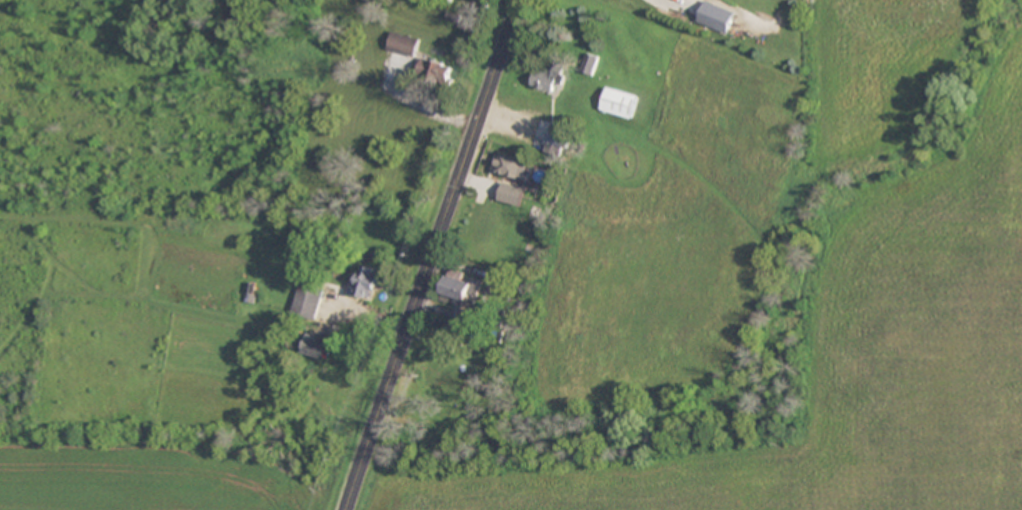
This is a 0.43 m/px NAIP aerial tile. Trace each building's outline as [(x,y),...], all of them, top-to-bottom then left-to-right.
[(702,9),(707,0),(688,0),(702,9)] [(414,56),(419,37),(392,30),(387,49),(414,56)] [(417,74),(444,83),(450,65),(423,56),(417,74)] [(554,72),(536,70),(533,88),(560,92),(564,64),(555,63),(554,72)] [(640,96),(607,86),(600,109),(633,119),(640,96)] [(543,151),(565,158),(571,135),(550,129),(543,151)] [(521,181),(528,160),(502,152),(495,172),(521,181)] [(370,300),(381,273),(361,265),(350,291),(370,300)] [(441,298),(470,309),(480,280),(451,270),(441,298)] [(316,320),(325,290),(300,283),(292,313),(316,320)] [(334,340),(310,334),(305,354),(329,360),(334,340)]
